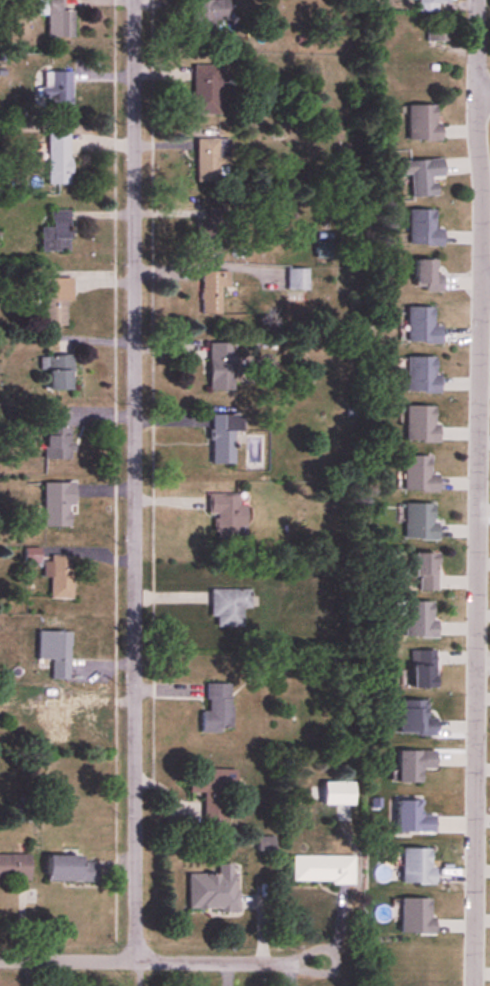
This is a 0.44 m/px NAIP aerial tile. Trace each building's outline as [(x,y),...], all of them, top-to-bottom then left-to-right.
[(75,10),(66,10),(66,0),(39,0),(39,15),(48,15),(48,38),(75,38),(75,10)] [(192,30),(202,30),(201,39),(214,40),(214,21),(234,21),(234,0),(214,0),(192,0),(192,30)] [(221,66),(195,66),(195,115),(221,115),(221,66)] [(73,72),(45,72),(45,87),(41,87),(41,99),(48,99),(48,107),(73,107),(73,72)] [(410,141),(440,141),(440,106),(410,106),(410,141)] [(49,134),(49,185),(72,185),(72,134),(49,134)] [(229,140),(198,140),(198,183),(228,183),(229,140)] [(412,198),(438,197),(437,178),(444,178),(443,160),(401,162),(402,176),(411,175),(412,198)] [(406,208),(406,232),(406,241),(406,243),(422,243),(422,245),(441,245),(441,228),(433,228),(433,209),(406,208)] [(225,209),(210,209),(210,223),(198,223),(198,255),(224,256),(225,209)] [(72,211),(52,211),(52,228),(42,228),(42,252),(72,252),(72,211)] [(443,275),(437,275),(437,261),(415,261),(415,292),(443,292),(443,275)] [(310,270),(288,270),(288,292),(310,292),(310,270)] [(231,273),(203,273),(203,315),(223,315),(223,288),(231,288),(231,273)] [(44,326),(67,326),(68,302),(73,302),(73,280),(45,279),(44,326)] [(442,343),(442,328),(434,328),(434,308),(408,308),(408,342),(442,343)] [(235,343),(210,343),(210,390),(235,390),(235,343)] [(73,389),(73,356),(47,356),(47,389),(73,389)] [(440,392),(440,357),(408,357),(408,392),(440,392)] [(407,406),(407,442),(439,442),(439,406),(407,406)] [(45,459),(72,460),(74,413),(46,413),(45,459)] [(212,464),(234,464),(234,432),(243,432),(244,415),(212,414),(212,464)] [(440,491),(440,474),(431,474),(431,456),(405,456),(405,491),(440,491)] [(75,504),(76,482),(44,482),(43,526),(71,526),(72,504),(75,504)] [(208,511),(240,511),(240,493),(208,493),(208,511)] [(440,539),(440,521),(435,521),(435,503),(406,502),(406,539),(440,539)] [(417,552),(417,590),(440,590),(440,552),(417,552)] [(52,578),(51,599),(73,599),(74,557),(44,557),(44,578),(52,578)] [(211,617),(217,617),(217,627),(242,627),(242,608),(250,608),(250,589),(211,589),(211,617)] [(406,601),(406,636),(437,636),(437,601),(406,601)] [(71,631),(39,631),(38,660),(52,660),(52,680),(70,680),(71,631)] [(438,650),(414,650),(414,686),(438,686),(438,650)] [(232,683),(207,683),(207,711),(201,711),(201,732),(232,732),(232,683)] [(438,735),(438,717),(429,717),(429,700),(401,700),(401,735),(438,735)] [(399,782),(423,783),(423,768),(437,768),(437,751),(399,750),(399,782)] [(204,832),(233,832),(234,770),(191,769),(191,793),(205,793),(204,832)] [(355,782),(325,782),(325,805),(355,805),(355,782)] [(437,832),(437,815),(423,815),(423,800),(398,800),(398,832),(437,832)] [(435,884),(435,848),(403,848),(403,884),(435,884)] [(0,855),(0,879),(31,879),(31,855),(0,855)] [(97,882),(97,857),(49,856),(48,882),(97,882)] [(294,883),(355,883),(355,856),(294,856),(294,883)] [(239,864),(218,865),(218,875),(189,875),(189,912),(240,912),(239,864)] [(402,934),(434,934),(434,899),(402,899),(402,934)]
